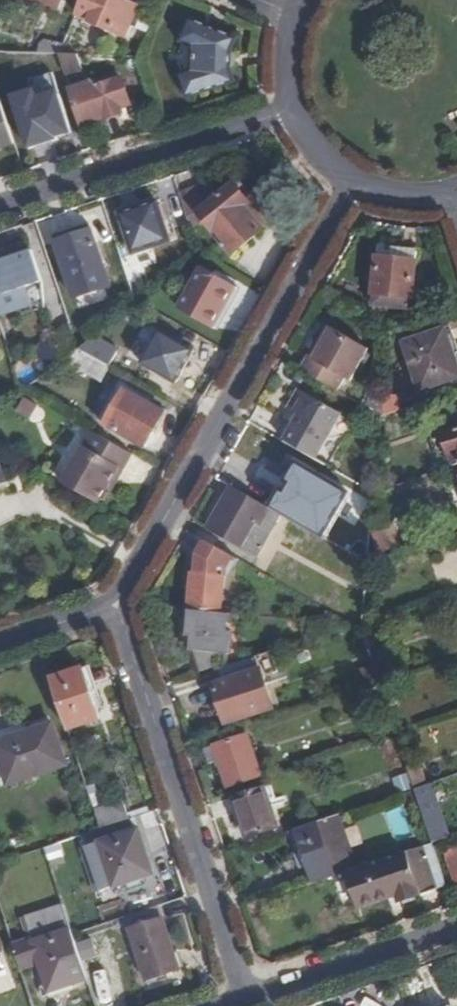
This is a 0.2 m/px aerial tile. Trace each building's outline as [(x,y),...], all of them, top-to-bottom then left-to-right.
[(58,10),(62,0),(33,0),(58,10)] [(75,15),(91,21),(89,24),(125,39),(137,9),(121,1),(121,0),(81,0),(75,15)] [(227,68),(228,55),(233,41),(189,22),(180,44),(191,50),(189,73),(177,76),(183,99),(232,85),(227,68)] [(61,49),(67,34),(57,31),(53,42),(40,40),(37,54),(46,54),(60,55),(61,49)] [(77,63),(74,55),(60,55),(67,77),(80,72),(77,63)] [(143,98),(136,78),(121,83),(127,103),(143,98)] [(72,92),(83,127),(120,115),(118,106),(127,103),(121,83),(95,91),(93,85),(72,92)] [(34,89),(14,95),(27,142),(69,130),(58,89),(36,95),(34,89)] [(14,143),(2,104),(0,105),(0,147),(14,143)] [(207,186),(182,194),(192,227),(204,224),(234,258),(275,221),(250,193),(244,199),(233,186),(219,200),(207,186)] [(161,201),(121,213),(133,253),(173,241),(167,222),(161,201)] [(178,239),(172,220),(167,222),(173,241),(178,239)] [(93,230),(58,242),(77,296),(112,284),(93,230)] [(415,261),(416,249),(395,248),(394,259),(415,261)] [(35,252),(0,263),(10,294),(45,282),(35,252)] [(394,259),(376,257),(373,309),(410,312),(412,301),(412,300),(415,261),(394,259)] [(211,330),(233,287),(201,269),(178,310),(211,330)] [(239,290),(233,287),(211,330),(216,333),(239,290)] [(29,388),(57,365),(78,347),(70,322),(20,363),(29,388)] [(195,351),(160,331),(142,364),(177,384),(195,351)] [(308,359),(300,373),(337,394),(344,381),(349,384),(366,352),(329,332),(319,349),(312,361),(308,359)] [(405,347),(419,393),(456,381),(456,366),(446,334),(405,347)] [(78,347),(111,366),(118,352),(91,337),(78,347)] [(104,380),(111,366),(78,347),(57,365),(65,370),(71,361),(104,380)] [(315,348),(308,359),(312,361),(319,349),(315,348)] [(399,382),(384,381),(383,398),(383,405),(397,406),(399,382)] [(359,406),(381,419),(383,405),(383,398),(368,389),(359,406)] [(330,468),(356,421),(300,390),(289,410),(298,414),(300,415),(284,442),(323,464),(330,468)] [(166,414),(126,391),(106,426),(146,449),(166,414)] [(32,420),(41,406),(27,397),(19,412),(32,420)] [(125,471),(134,456),(95,432),(65,484),(100,505),(120,468),(125,471)] [(456,467),(456,433),(444,438),(451,459),(445,462),(448,470),(456,467)] [(10,490),(0,461),(0,493),(10,490)] [(350,493),(292,461),(266,507),(325,539),(350,493)] [(258,558),(282,516),(231,489),(209,529),(258,558)] [(382,553),(401,547),(392,520),(373,526),(382,553)] [(194,574),(189,612),(223,615),(229,568),(235,558),(207,542),(200,556),(197,575),(194,574)] [(227,633),(230,616),(223,615),(189,612),(186,639),(192,640),(190,652),(193,653),(221,655),(229,655),(232,634),(227,633)] [(220,665),(221,655),(193,653),(198,674),(220,665)] [(270,655),(255,660),(258,671),(264,688),(272,685),(270,676),(276,674),(270,655)] [(255,660),(212,675),(216,685),(258,671),(255,660)] [(84,671),(53,681),(69,731),(100,721),(84,671)] [(258,671),(216,685),(211,687),(224,726),(271,711),(264,688),(258,671)] [(397,696),(392,681),(380,685),(386,700),(397,696)] [(52,723),(9,736),(23,780),(67,766),(52,723)] [(9,736),(0,739),(0,758),(8,785),(23,780),(9,736)] [(217,749),(218,751),(222,767),(230,787),(262,776),(249,739),(217,749)] [(222,767),(218,751),(208,754),(213,770),(222,767)] [(429,786),(421,762),(408,766),(410,774),(416,791),(429,786)] [(405,794),(416,791),(410,774),(400,778),(405,794)] [(400,778),(399,775),(383,780),(390,799),(405,794),(400,778)] [(99,783),(87,787),(96,812),(105,809),(102,801),(105,800),(99,783)] [(435,807),(429,786),(416,791),(422,811),(435,807)] [(261,789),(232,798),(245,840),(276,829),(261,789)] [(131,820),(152,813),(148,801),(126,808),(131,820)] [(101,830),(131,820),(126,808),(125,804),(105,809),(96,812),(101,830)] [(350,853),(338,816),(289,832),(296,852),(302,850),(307,867),(314,883),(334,877),(328,860),(350,853)] [(139,832),(101,844),(115,888),(153,875),(139,832)] [(447,886),(433,844),(425,846),(439,889),(447,886)] [(439,889),(425,846),(355,870),(349,872),(361,908),(398,895),(401,905),(439,891),(439,889)] [(302,869),(307,867),(302,850),(296,852),(302,869)] [(447,854),(456,885),(456,851),(447,854)] [(350,853),(328,860),(334,877),(355,870),(350,853)] [(177,964),(157,905),(126,915),(146,975),(177,964)] [(51,990),(88,978),(73,933),(64,906),(29,918),(35,941),(40,955),(49,985),(51,990)] [(15,948),(22,969),(32,965),(30,958),(40,955),(35,941),(15,948)] [(50,995),(89,982),(88,978),(51,990),(49,985),(42,988),(45,997),(50,995)]
